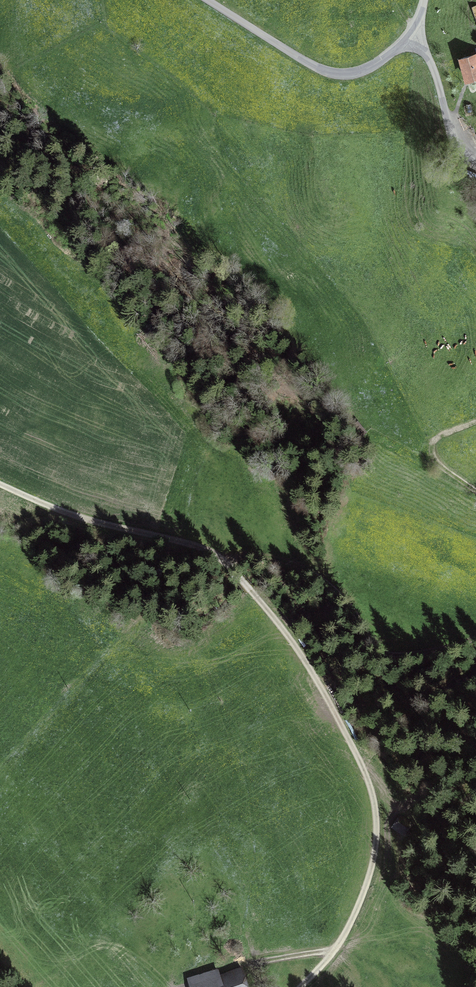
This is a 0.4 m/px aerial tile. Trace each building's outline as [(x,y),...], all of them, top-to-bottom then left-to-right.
[(471,53),(472,56),(461,59),(466,78),(475,76),(475,52),(471,53)] [(358,441),(365,435),(358,425),(350,432),(358,441)] [(396,828),(406,835),(412,827),(402,820),(396,828)] [(242,969),(218,976),(216,969),(187,979),(189,986),(248,986),(242,969)]
